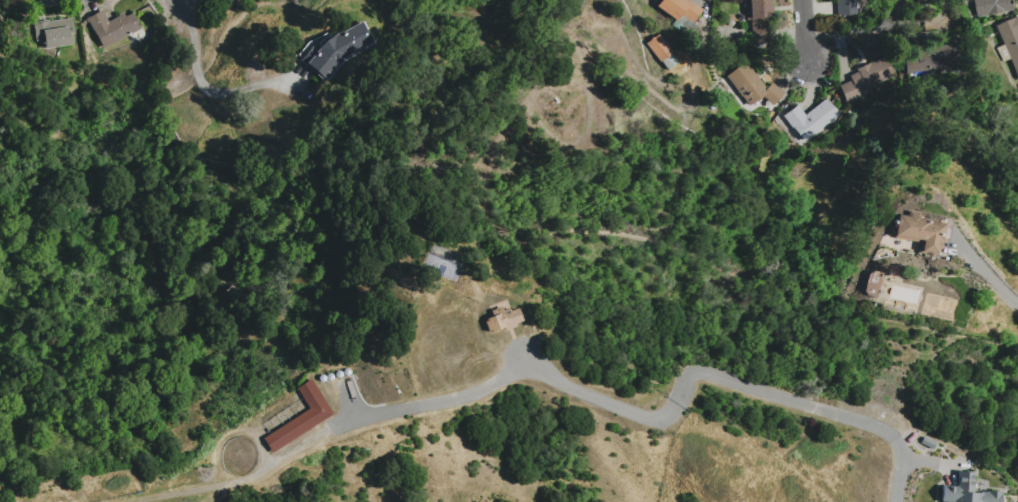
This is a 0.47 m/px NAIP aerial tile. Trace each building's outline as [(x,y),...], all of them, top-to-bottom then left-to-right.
[(701,10),(687,0),(661,0),(656,6),(677,21),(681,14),(693,22),(701,10)] [(771,43),(769,0),(747,0),(749,44),(771,43)] [(836,15),(855,14),(855,0),(835,0),(836,15)] [(1012,9),(1010,0),(972,0),(975,17),(1012,9)] [(130,10),(107,22),(101,9),(85,18),(101,48),(139,28),(130,10)] [(1017,78),(1017,23),(1016,16),(995,24),(1016,79),(1017,78)] [(32,23),(36,49),(74,44),(70,17),(32,23)] [(315,77),(374,47),(360,21),(311,46),(312,48),(303,53),(315,77)] [(672,52),(658,34),(648,41),(662,60),(672,52)] [(662,61),(647,42),(642,46),(664,73),(677,63),(670,55),(662,61)] [(905,75),(959,68),(956,44),(902,51),(905,75)] [(893,76),(885,56),(846,72),(849,80),(837,85),(844,102),(858,96),(856,91),(893,76)] [(763,87),(744,61),(725,75),(748,107),(763,95),(770,104),(782,95),(772,81),(763,87)] [(838,115),(824,98),(803,114),(796,105),(783,115),(803,141),(838,115)] [(920,241),(918,252),(938,254),(942,224),(928,223),(928,218),(918,217),(919,212),(907,210),(906,215),(895,214),(892,237),(920,241)] [(489,310),(491,316),(482,320),(487,334),(521,322),(515,306),(501,311),(500,306),(489,310)] [(261,435),(268,450),(331,417),(312,378),(295,387),(308,411),(261,435)] [(999,492),(972,491),(972,472),(957,471),(956,486),(940,486),(939,501),(943,501),(999,501),(999,492)]
